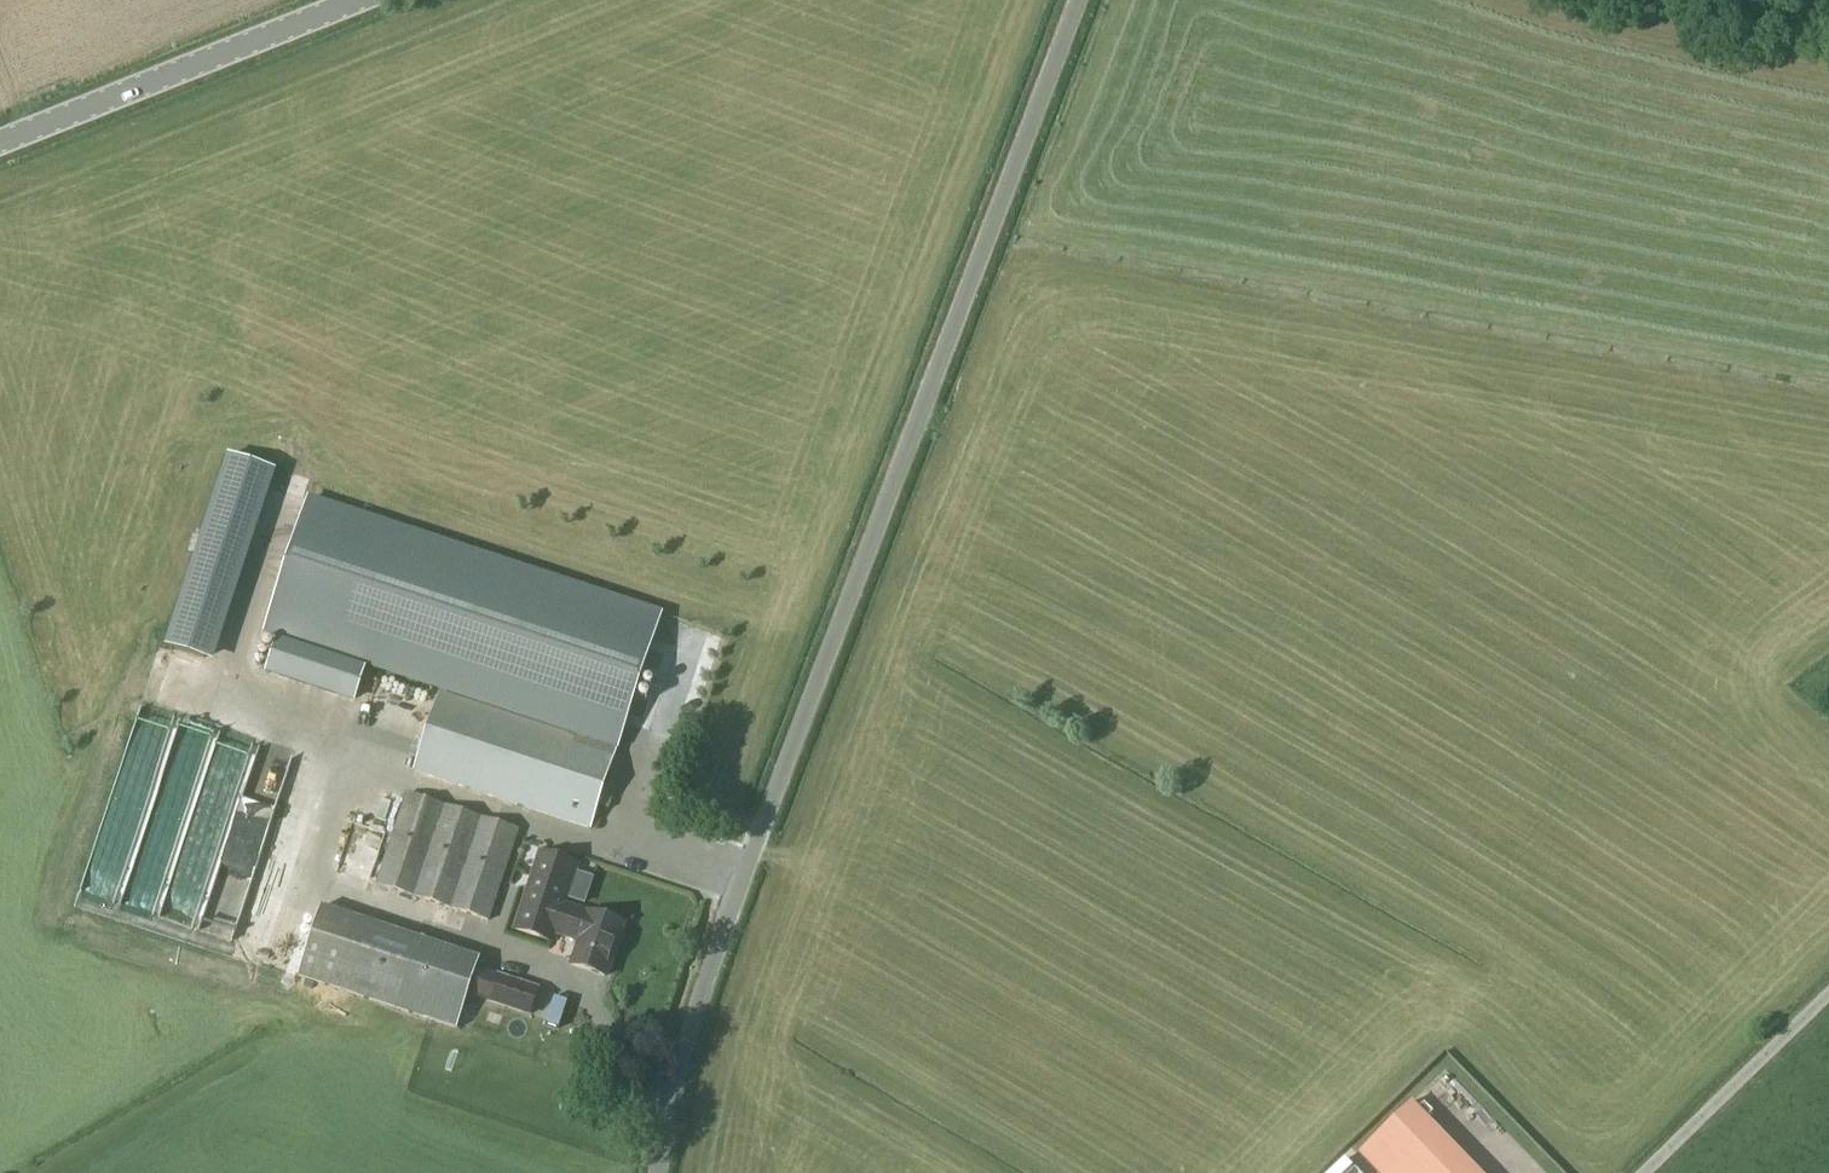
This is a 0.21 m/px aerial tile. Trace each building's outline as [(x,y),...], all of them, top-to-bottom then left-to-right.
[(615,750),(659,616),(308,499),(265,630),(578,733),(577,738),(615,750)] [(365,669),(277,640),(266,675),(354,704),(365,669)] [(577,738),(439,692),(412,772),(551,817),(555,807),(568,812),(565,821),(590,829),(617,751),(615,750),(577,738)] [(488,922),(519,831),(405,794),(376,885),(488,922)] [(604,977),(622,924),(566,905),(579,864),(538,850),(511,931),(553,945),(556,935),(579,944),(572,966),(604,977)] [(395,1009),(418,940),(320,907),(297,976),(395,1009)] [(418,940),(395,1009),(461,1030),(472,996),(481,969),(483,961),(418,940)] [(530,1016),(540,989),(481,969),(472,996),(530,1016)] [(1377,1172),(1477,1172),(1410,1103),(1358,1154),(1377,1172)]
